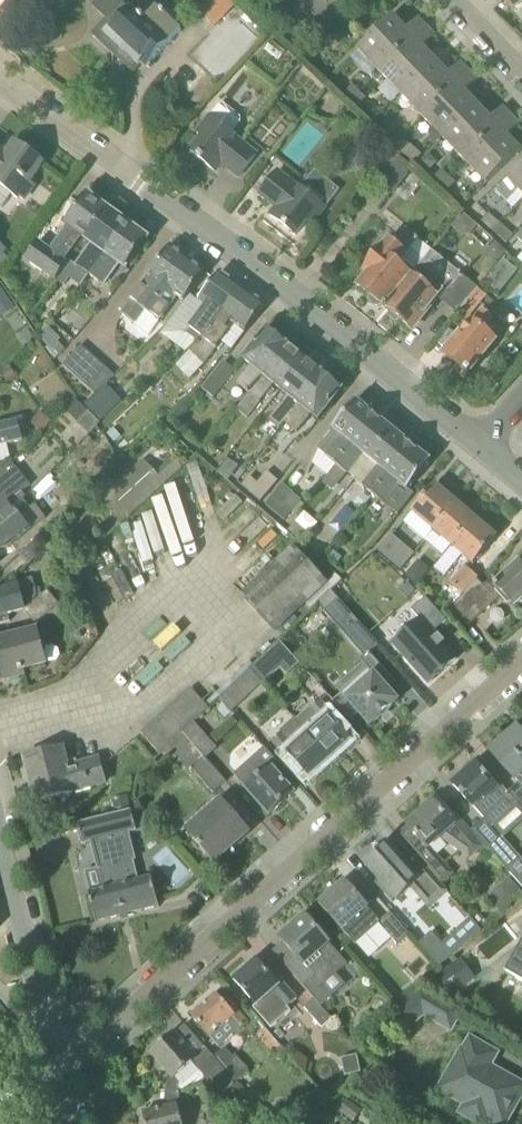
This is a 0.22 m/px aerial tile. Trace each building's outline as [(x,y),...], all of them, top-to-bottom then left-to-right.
[(200,13),(214,28),(238,3),(235,0),(197,0),(205,8),(200,13)] [(514,11),(521,4),(521,0),(505,0),(514,11)] [(122,4),(91,38),(111,57),(119,48),(138,66),(142,62),(148,67),(181,31),(175,25),(178,20),(161,5),(158,8),(155,5),(141,20),(134,13),(133,14),(122,4)] [(406,30),(393,17),(358,50),(379,72),(426,27),(418,19),(406,30)] [(435,36),(426,27),(379,72),(401,95),(435,61),(423,48),(435,36)] [(449,75),(435,61),(401,95),(423,117),(469,72),(461,63),(449,75)] [(477,81),(469,72),(423,117),(445,139),(478,106),(465,92),(477,81)] [(346,93),(353,99),(360,92),(353,85),(346,93)] [(367,98),(360,92),(353,99),(360,106),(367,98)] [(210,117),(197,133),(202,137),(190,152),(216,172),(222,164),(239,177),(256,155),(234,138),(235,136),(233,135),(242,123),(241,117),(226,104),(220,104),(210,117)] [(491,119),(478,106),(445,139),(466,161),(512,117),(503,108),(491,119)] [(488,183),(521,151),(508,137),(520,125),(512,117),(466,161),(488,183)] [(390,140),(397,146),(403,140),(396,133),(390,140)] [(410,146),(403,140),(397,146),(404,153),(410,146)] [(18,199),(19,197),(23,200),(34,186),(29,182),(44,163),(15,142),(8,151),(0,146),(0,185),(18,199)] [(363,171),(375,157),(361,146),(349,160),(363,171)] [(387,171),(401,154),(392,146),(378,163),(387,171)] [(429,171),(438,163),(430,154),(421,163),(429,171)] [(400,158),(381,183),(393,192),(413,168),(400,158)] [(510,180),(521,193),(521,169),(510,180)] [(435,177),(442,184),(449,177),(442,170),(435,177)] [(307,221),(312,225),(326,209),(326,208),(340,190),(316,171),(301,189),(300,190),(277,172),(260,194),(276,208),(270,215),(296,236),(307,221)] [(456,183),(449,177),(442,184),(449,190),(456,183)] [(108,210),(88,195),(66,225),(69,227),(51,252),(38,243),(26,259),(56,281),(68,264),(64,262),(82,237),(86,240),(108,210)] [(76,266),(90,276),(128,225),(108,210),(86,240),(92,245),(76,266)] [(495,233),(502,225),(490,214),(482,222),(495,233)] [(471,235),(476,228),(477,227),(464,216),(453,228),(463,237),(471,235)] [(90,276),(103,286),(119,264),(126,269),(148,239),(128,225),(90,276)] [(502,225),(495,233),(507,244),(514,235),(502,225)] [(360,287),(385,308),(432,252),(406,231),(398,241),(393,237),(364,273),(369,277),(360,287)] [(494,241),(487,249),(487,255),(497,264),(507,252),(494,241)] [(206,273),(171,247),(150,275),(179,296),(178,297),(184,302),(206,273)] [(439,300),(457,314),(458,313),(477,288),(447,263),(432,252),(385,308),(412,329),(429,307),(431,309),(439,300)] [(9,260),(4,254),(0,258),(0,265),(1,266),(9,260)] [(213,328),(243,289),(220,272),(200,301),(205,305),(185,332),(198,343),(213,328)] [(150,275),(123,314),(150,333),(161,319),(162,320),(178,297),(179,296),(150,275)] [(477,288),(458,313),(467,321),(487,296),(477,288)] [(246,334),(266,306),(243,289),(213,328),(198,343),(177,365),(184,374),(190,380),(204,367),(229,332),(226,329),(230,323),(246,334)] [(466,380),(505,333),(491,322),(492,320),(481,312),(445,356),(457,366),(454,370),(466,380)] [(49,327),(42,336),(47,345),(59,356),(66,350),(54,337),(53,336),(55,332),(49,327)] [(287,346),(268,330),(244,359),(251,365),(237,383),(249,393),(287,346)] [(76,376),(95,357),(82,346),(65,366),(76,376)] [(250,394),(260,402),(274,384),(281,390),(305,360),(287,346),(249,393),(250,394)] [(96,393),(116,375),(95,357),(76,376),(96,393)] [(305,360),(281,390),(288,395),(274,412),(275,413),(270,420),(281,428),(286,422),(323,375),(305,360)] [(236,371),(225,362),(203,389),(214,398),(236,371)] [(16,375),(10,365),(2,370),(8,380),(16,375)] [(319,420),(343,390),(323,375),(286,422),(298,431),(312,414),(319,420)] [(115,408),(98,392),(85,406),(101,422),(115,408)] [(260,402),(250,394),(237,409),(247,418),(260,402)] [(78,422),(88,412),(76,399),(65,410),(78,422)] [(376,417),(356,402),(318,449),(312,464),(328,476),(376,417)] [(42,433),(52,422),(40,411),(31,423),(42,433)] [(333,491),(348,472),(356,479),(394,432),(376,417),(328,476),(323,482),(333,491)] [(7,445),(23,441),(18,422),(0,427),(0,447),(7,445)] [(121,436),(114,428),(107,434),(115,442),(121,436)] [(356,479),(355,481),(374,496),(413,447),(394,432),(356,479)] [(383,503),(399,483),(408,491),(431,462),(413,447),(374,496),(383,503)] [(106,516),(117,527),(182,468),(171,456),(156,471),(146,459),(97,504),(107,515),(106,516)] [(230,476),(238,466),(229,459),(221,469),(230,476)] [(0,472),(0,534),(1,533),(31,507),(25,499),(27,497),(23,492),(31,486),(11,461),(0,472)] [(258,484),(250,477),(242,485),(262,502),(279,482),(268,472),(258,484)] [(173,516),(163,521),(168,534),(179,530),(185,546),(195,542),(173,485),(163,489),(173,516)] [(285,521),(301,501),(294,495),(294,494),(282,485),(266,505),(285,521)] [(457,504),(435,485),(412,512),(434,531),(457,504)] [(231,520),(247,501),(237,492),(221,511),(231,520)] [(362,494),(355,503),(362,509),(370,500),(362,494)] [(35,504),(31,507),(1,533),(0,534),(0,550),(8,548),(46,518),(35,504)] [(434,531),(452,547),(476,520),(457,504),(434,531)] [(473,565),(497,538),(476,520),(452,547),(473,565)] [(323,546),(310,534),(296,522),(289,531),(303,543),(316,554),(323,546)] [(388,559),(402,543),(392,535),(378,551),(388,559)] [(40,537),(20,556),(29,566),(50,547),(40,537)] [(296,548),(259,581),(243,596),(276,632),(278,629),(283,635),(304,615),(330,592),(334,588),(342,581),(337,575),(328,583),(296,548)] [(342,558),(334,551),(329,557),(337,563),(342,558)] [(493,580),(485,588),(477,580),(464,594),(451,608),(468,626),(503,594),(515,606),(521,600),(521,565),(519,562),(496,583),(493,580)] [(465,566),(451,583),(452,584),(464,594),(477,580),(479,578),(465,566)] [(0,593),(0,625),(10,622),(8,614),(24,610),(23,606),(31,604),(37,597),(32,579),(15,583),(17,588),(0,593)] [(407,599),(415,591),(407,583),(399,591),(407,599)] [(36,624),(59,605),(48,592),(25,611),(36,624)] [(394,644),(430,684),(458,659),(434,632),(448,620),(427,597),(413,610),(422,620),(394,644)] [(367,655),(380,642),(339,599),(326,611),(367,655)] [(0,641),(0,661),(5,681),(25,676),(23,670),(46,664),(38,632),(0,641)] [(269,655),(295,683),(306,672),(281,644),(269,655)] [(387,689),(373,672),(345,697),(370,726),(398,700),(387,689)] [(233,712),(247,698),(235,685),(220,698),(233,712)] [(209,709),(191,689),(141,733),(159,753),(183,732),(194,722),(209,709)] [(339,728),(342,726),(319,701),(296,721),(299,724),(331,760),(351,742),(339,728)] [(207,737),(194,722),(183,732),(196,747),(207,737)] [(272,742),(295,768),(298,765),(310,779),(331,760),(299,724),(284,737),(281,734),(272,742)] [(517,729),(491,752),(515,779),(521,773),(521,734),(517,729)] [(25,758),(37,802),(74,792),(73,792),(105,784),(99,760),(78,765),(77,760),(66,763),(62,748),(25,758)] [(265,748),(234,775),(270,815),(294,793),(271,768),(277,762),(265,748)] [(192,769),(214,793),(227,782),(205,757),(192,769)] [(492,828),(518,805),(507,793),(508,792),(501,785),(498,788),(477,764),(475,766),(472,762),(462,772),(465,775),(453,785),(473,809),(475,808),(492,828)] [(521,783),(520,782),(519,783),(508,792),(507,793),(518,805),(521,809),(521,785),(521,783)] [(408,826),(428,848),(440,837),(470,859),(483,847),(448,808),(447,809),(435,795),(421,808),(424,811),(408,826)] [(187,831),(215,863),(249,833),(222,801),(187,831)] [(152,879),(140,882),(128,835),(137,832),(132,811),(79,824),(84,845),(93,843),(105,890),(89,894),(96,923),(159,908),(152,879)] [(509,871),(521,885),(521,860),(504,840),(502,838),(489,849),(509,871)] [(396,899),(397,901),(411,888),(428,909),(449,891),(442,883),(441,884),(417,858),(407,867),(387,844),(380,850),(378,849),(374,852),(376,854),(365,864),(386,887),(382,890),(393,902),(396,899)] [(452,876),(428,848),(417,858),(441,884),(442,883),(452,876)] [(345,881),(319,904),(356,945),(379,924),(398,945),(409,934),(390,913),(380,922),(368,908),(369,908),(345,881)] [(280,939),(283,942),(273,951),(315,998),(322,1006),(333,997),(346,985),(336,974),(348,964),(306,916),(280,939)] [(432,932),(418,944),(439,968),(453,956),(432,932)] [(506,973),(521,982),(521,944),(506,973)] [(256,960),(234,980),(256,1007),(254,1009),(271,1028),(291,1011),(288,1008),(296,1000),(293,996),(272,972),(269,974),(256,960)] [(453,996),(475,978),(460,960),(438,977),(453,996)] [(424,1017),(452,1033),(464,1011),(422,988),(390,1016),(406,1033),(424,1017)] [(220,1048),(237,1032),(235,1029),(245,1021),(234,1007),(230,1010),(217,995),(192,1017),(207,1035),(208,1035),(220,1048)] [(304,1007),(322,1027),(332,1019),(322,1006),(315,998),(304,1007)] [(265,1029),(259,1034),(274,1051),(280,1046),(265,1029)] [(195,1056),(174,1033),(151,1053),(170,1074),(167,1091),(181,1093),(204,1077),(206,1080),(210,1078),(224,1094),(236,1082),(216,1059),(206,1047),(195,1056)] [(500,1123),(505,1123),(521,1094),(521,1093),(486,1072),(496,1054),(471,1040),(463,1053),(471,1057),(449,1096),(500,1123)] [(234,1058),(227,1050),(216,1059),(236,1082),(247,1070),(236,1056),(234,1058)] [(180,1094),(181,1093),(167,1091),(164,1108),(143,1113),(146,1123),(183,1123),(179,1107),(180,1094)] [(339,1111),(354,1122),(362,1111),(347,1100),(339,1111)]
